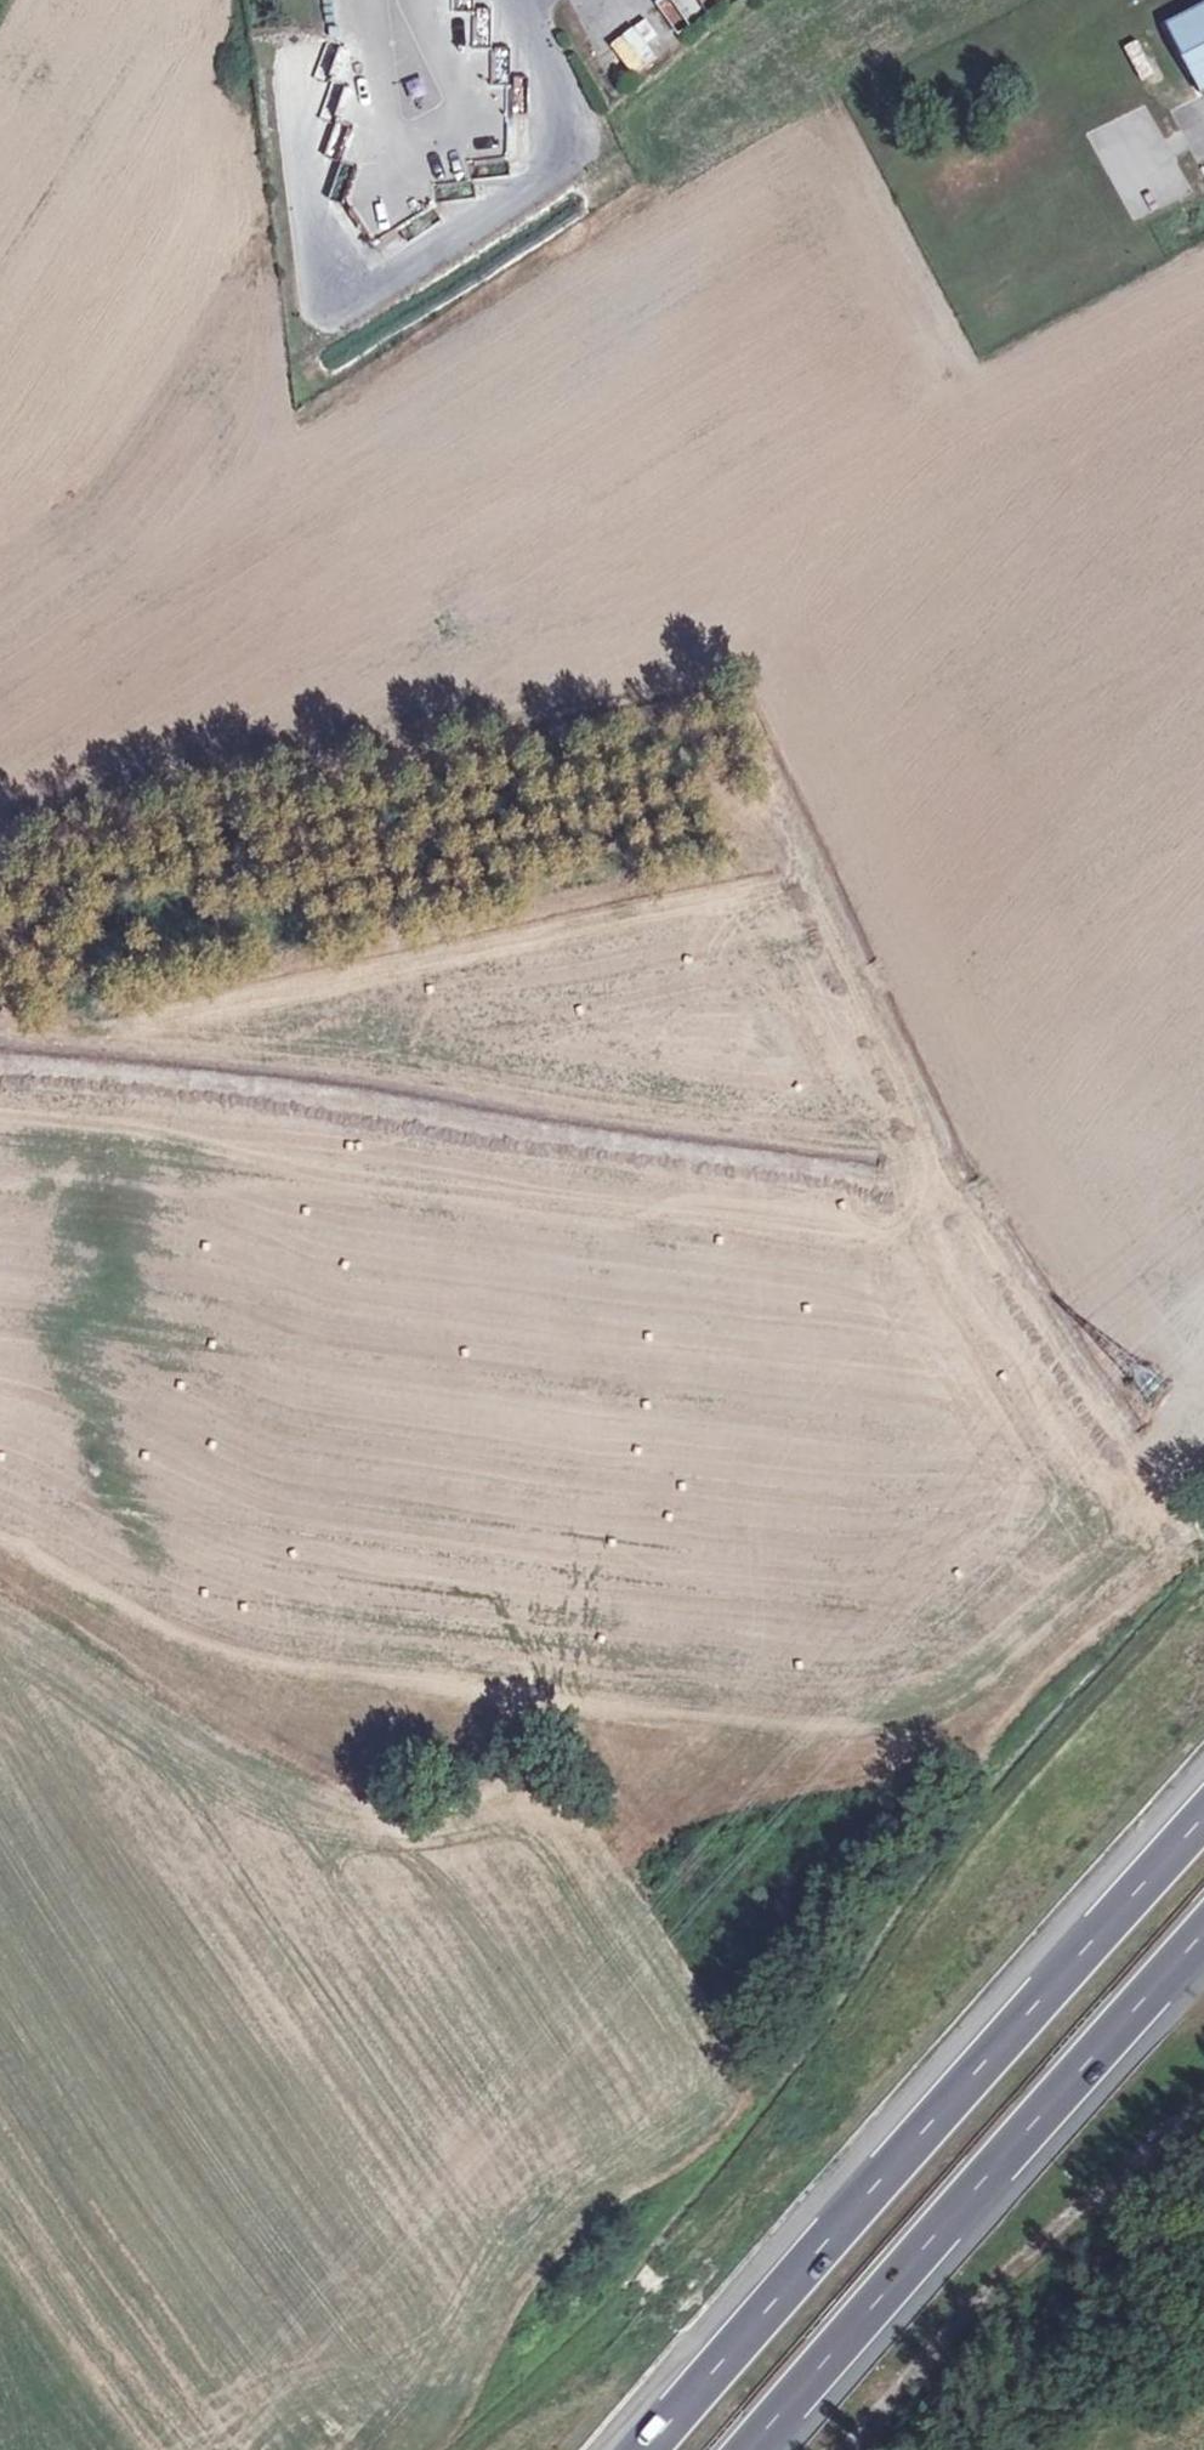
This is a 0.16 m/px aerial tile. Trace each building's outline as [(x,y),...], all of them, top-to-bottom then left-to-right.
[(588,19),(604,6),(599,0),(573,0),(588,19)] [(1167,25),(1200,90),(1203,88),(1203,6),(1167,25)] [(657,48),(670,39),(647,7),(634,17),(657,48)]
